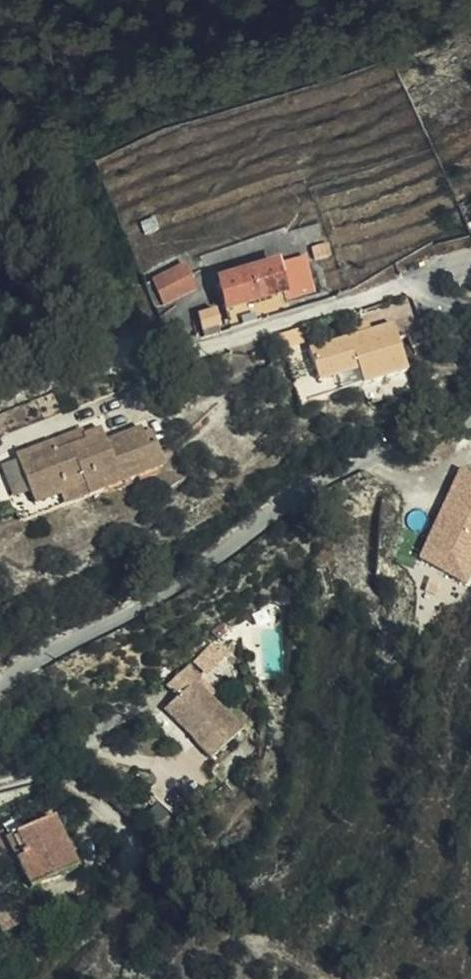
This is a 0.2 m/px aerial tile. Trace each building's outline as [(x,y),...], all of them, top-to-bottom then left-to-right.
[(313,237),(329,233),(325,224),(310,229),(313,237)] [(226,315),(316,284),(305,256),(217,286),(226,315)] [(165,304),(197,288),(184,264),(152,280),(165,304)] [(198,322),(215,316),(208,298),(191,304),(198,322)] [(399,325),(312,347),(320,380),(361,370),(366,384),(411,372),(399,325)] [(301,330),(279,336),(283,350),(305,344),(301,330)] [(300,402),(340,390),(336,379),(319,384),(316,376),(295,383),(300,402)] [(57,453),(52,441),(17,455),(38,504),(62,493),(58,484),(81,475),(88,496),(166,462),(158,441),(147,445),(141,427),(105,441),(100,428),(85,433),(88,441),(57,453)] [(82,428),(52,441),(57,453),(88,441),(85,433),(82,428)] [(420,560),(467,582),(470,573),(470,473),(462,469),(420,560)] [(58,484),(62,493),(67,504),(88,496),(81,475),(58,484)] [(207,759),(241,733),(201,681),(204,678),(193,664),(168,682),(178,696),(164,706),(207,759)] [(53,899),(37,850),(0,864),(0,904),(5,918),(53,899)]
